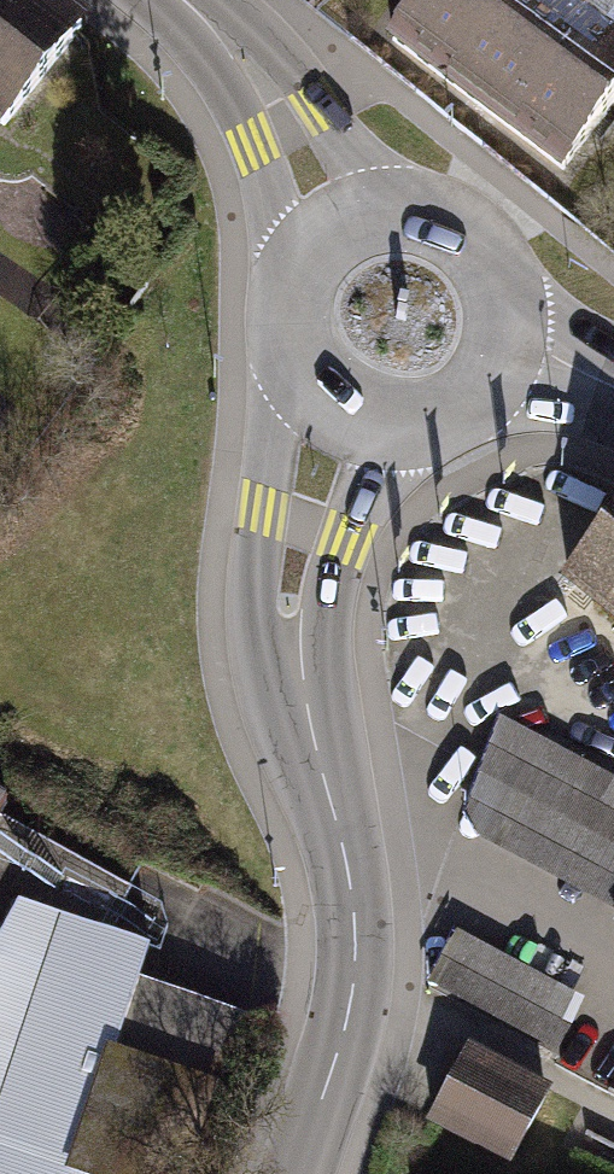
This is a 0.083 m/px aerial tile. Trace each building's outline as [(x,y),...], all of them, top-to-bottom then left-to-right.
[(46,0),(0,0),(0,125),(7,130),(85,31),(46,0)] [(393,40),(564,168),(613,103),(613,0),(423,0),(393,40)] [(543,584),(613,642),(613,497),(543,584)] [(613,913),(613,784),(497,723),(462,812),(473,839),(613,913)] [(235,1025),(124,986),(133,956),(35,919),(50,883),(0,859),(0,1173),(186,1173),(235,1025)] [(421,993),(552,1062),(581,1007),(449,939),(421,993)] [(543,1092),(460,1050),(423,1124),(505,1166),(543,1092)]
